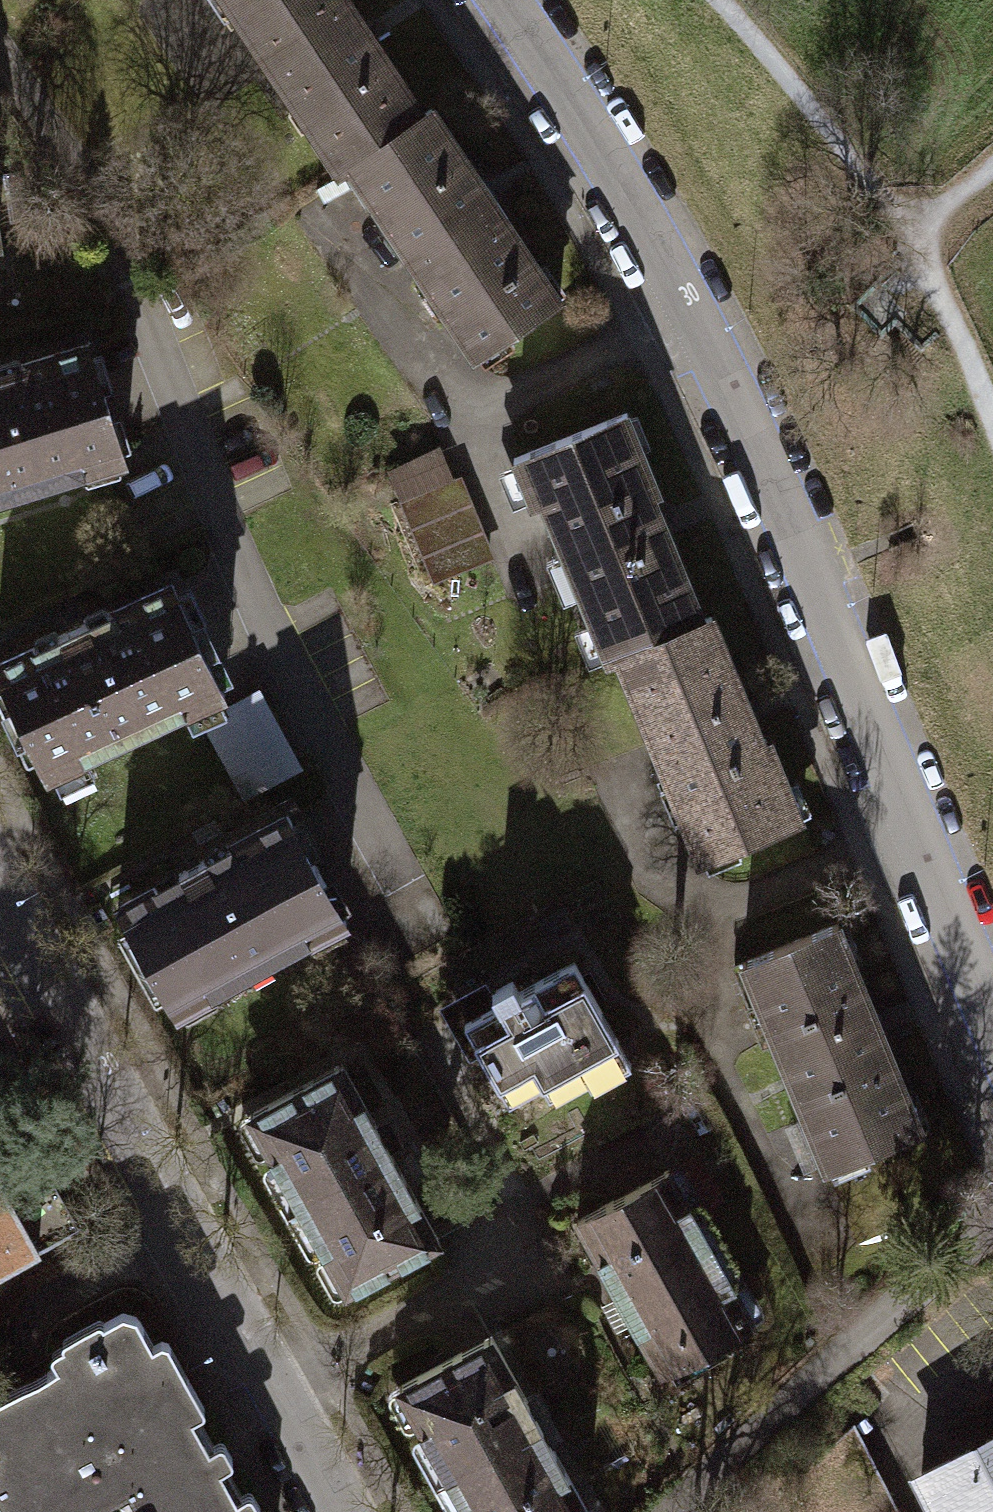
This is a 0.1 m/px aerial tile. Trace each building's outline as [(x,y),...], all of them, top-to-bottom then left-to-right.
[(428,103),(377,27),(360,0),(214,0),(231,26),(241,20),(335,169),(344,163),(428,103)] [(428,103),(344,163),(421,273),(413,280),(441,322),(450,317),(476,354),(569,294),(497,185),(438,96),(428,103)] [(119,460),(81,341),(0,366),(0,497),(119,460)] [(609,661),(619,657),(710,612),(672,518),(662,491),(668,489),(633,405),(514,453),(532,502),(544,498),(609,661)] [(447,478),(392,500),(425,581),(480,559),(447,478)] [(0,659),(0,696),(38,778),(218,692),(166,581),(75,624),(0,659)] [(720,607),(710,612),(619,657),(668,775),(658,779),(677,826),(687,821),(701,860),(811,818),(778,732),(771,735),(759,707),(720,607)] [(251,686),(216,704),(221,713),(197,725),(235,794),(292,763),(251,686)] [(195,858),(108,905),(166,1010),(336,918),(278,813),(195,858)] [(829,1169),(880,1149),(932,1127),(887,1019),(847,917),(732,963),(766,1041),(775,1039),(829,1169)] [(625,1064),(568,960),(512,991),(506,980),(480,994),(453,1009),(503,1101),(537,1082),(544,1095),(580,1075),(585,1086),(625,1064)] [(381,1141),(337,1061),(242,1113),(339,1288),(433,1236),(381,1141)] [(71,1223),(11,1116),(0,1122),(0,1263),(71,1223)] [(880,1149),(829,1169),(856,1240),(912,1223),(880,1149)] [(662,1172),(688,1218),(717,1201),(691,1155),(662,1172)] [(688,1218),(662,1172),(660,1168),(567,1221),(654,1373),(747,1320),(688,1218)] [(0,1389),(0,1482),(3,1480),(21,1511),(238,1511),(169,1387),(176,1379),(177,1368),(159,1338),(151,1337),(143,1339),(131,1318),(123,1311),(114,1309),(93,1319),(87,1342),(0,1389)] [(391,1387),(440,1473),(530,1422),(480,1336),(391,1387)] [(530,1422),(440,1473),(462,1511),(573,1511),(579,1509),(561,1476),(530,1422)] [(910,1472),(931,1511),(992,1511),(992,1430),(910,1472)]
